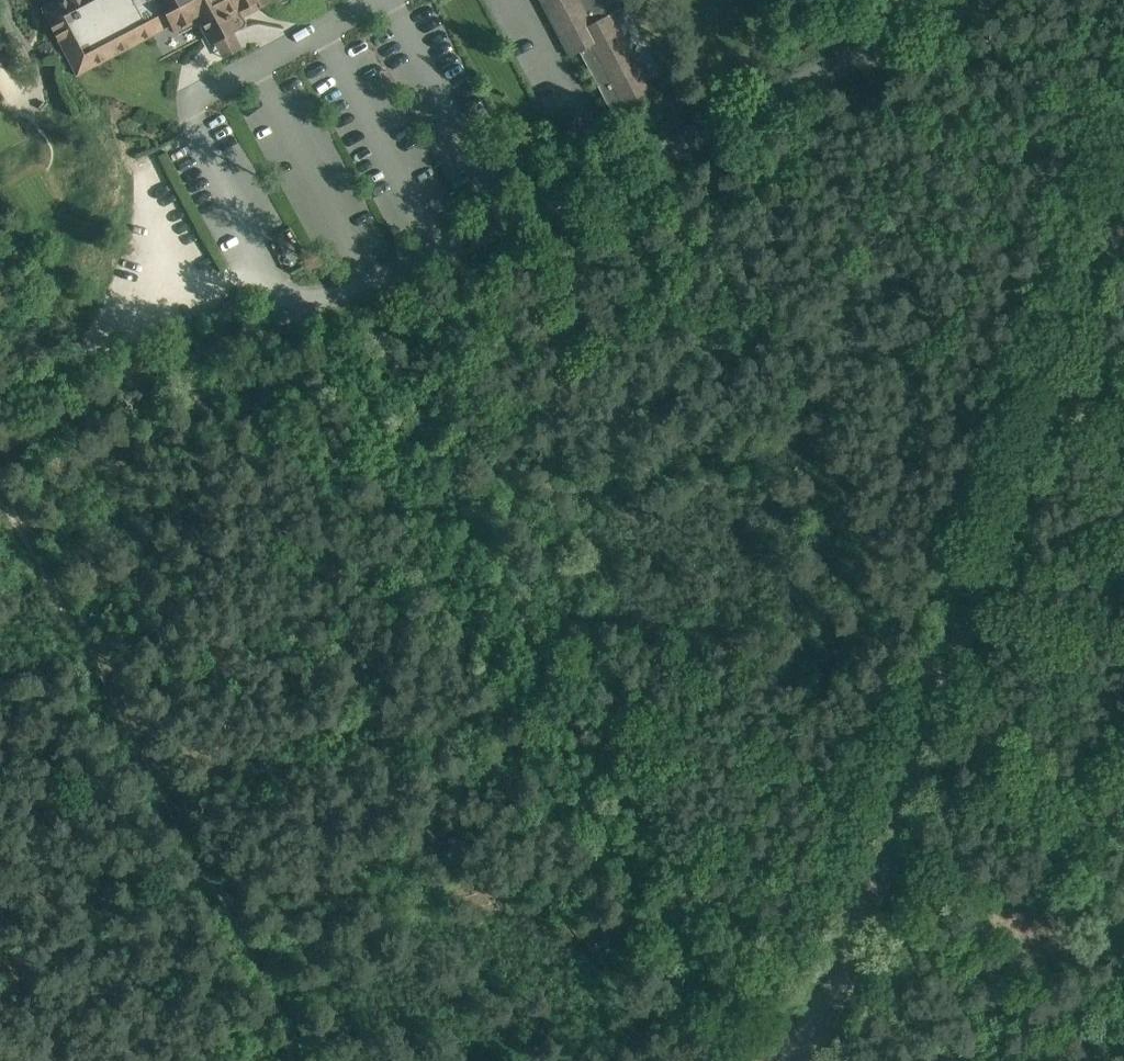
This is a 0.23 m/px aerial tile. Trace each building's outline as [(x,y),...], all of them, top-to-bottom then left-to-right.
[(41,8),(77,76),(171,26),(173,30),(175,29),(178,34),(200,23),(210,43),(235,29),(237,30),(239,30),(243,29),(244,28),(245,26),(246,24),(246,22),(246,20),(245,18),(243,17),(262,7),(276,0),(56,0),(41,8)] [(611,112),(621,107),(623,111),(654,95),(612,14),(621,9),(616,0),(540,0),(570,57),(579,52),(611,112)]
